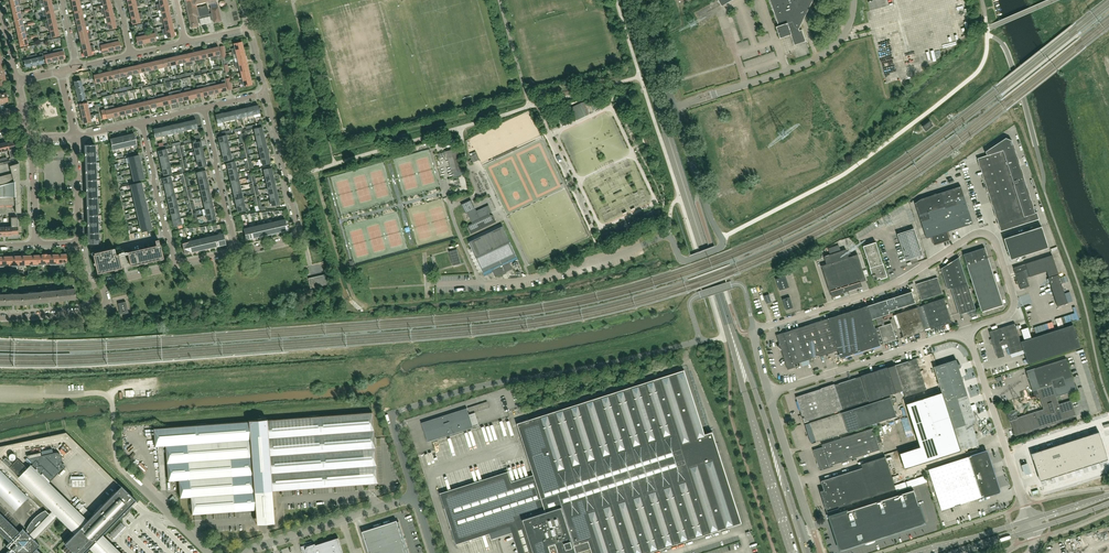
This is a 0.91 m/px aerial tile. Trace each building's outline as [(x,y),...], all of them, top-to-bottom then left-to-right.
[(210,8),(212,13),(209,14),(208,8),(208,6),(197,8),(196,4),(213,0),(184,0),(185,5),(186,5),(191,28),(199,26),(198,23),(200,23),(201,25),(211,23),(211,20),(213,20),(214,23),(221,21),(218,6),(210,8)] [(802,30),(799,30),(799,29),(809,8),(813,0),(769,0),(778,26),(776,27),(780,38),(790,35),(794,45),(806,41),(802,30)] [(112,9),(110,3),(103,5),(104,8),(100,9),(101,12),(112,9)] [(137,10),(136,7),(140,6),(139,3),(128,5),(130,12),(137,10)] [(53,11),(52,5),(44,6),(45,10),(42,11),(42,13),(53,11)] [(20,12),(19,6),(11,7),(13,14),(22,12),(22,11),(20,12)] [(83,18),(82,14),(86,13),(85,11),(74,13),(76,19),(83,18)] [(170,17),(169,11),(162,13),(162,16),(159,17),(160,20),(170,17)] [(22,19),(21,15),(23,14),(22,12),(13,14),(14,20),(22,19)] [(140,23),(139,19),(143,18),(142,15),(131,18),(133,24),(140,23)] [(56,23),(55,17),(47,19),(48,22),(45,23),(45,26),(56,23)] [(24,25),(22,19),(14,20),(16,27),(24,25)] [(116,28),(115,22),(107,23),(105,24),(104,24),(105,27),(108,26),(109,30),(116,28)] [(86,30),(85,27),(89,26),(88,23),(77,26),(79,32),(86,30)] [(173,30),(172,24),(164,25),(165,29),(162,29),(163,32),(173,30)] [(27,31),(25,25),(24,25),(16,27),(17,34),(27,31)] [(59,36),(58,30),(50,31),(51,35),(47,35),(48,38),(59,36)] [(167,35),(167,38),(175,36),(173,30),(163,32),(163,35),(167,35)] [(27,38),(26,34),(27,34),(27,31),(17,34),(19,40),(28,38),(27,38)] [(144,43),(141,32),(138,33),(139,37),(136,37),(137,45),(144,43)] [(150,42),(148,35),(145,35),(144,32),(141,32),(144,43),(150,42)] [(155,34),(155,33),(148,35),(150,42),(156,41),(155,37),(155,34)] [(89,43),(88,39),(92,38),(91,35),(80,38),(81,44),(89,43)] [(28,45),(27,41),(29,41),(28,38),(19,40),(20,44),(19,44),(20,46),(21,47),(28,45)] [(121,48),(119,41),(118,38),(113,39),(113,42),(114,50),(121,48)] [(114,50),(113,42),(112,39),(109,40),(109,41),(106,42),(107,44),(108,51),(114,50)] [(108,51),(107,44),(103,45),(103,41),(99,42),(100,44),(100,46),(101,49),(102,53),(108,51)] [(243,49),(242,42),(234,44),(235,48),(231,49),(232,52),(243,49)] [(220,54),(218,47),(212,48),(214,59),(217,58),(217,55),(220,54)] [(65,58),(63,51),(60,52),(59,48),(56,49),(58,60),(65,58)] [(92,55),(91,52),(95,51),(94,48),(83,50),(84,57),(92,55)] [(214,59),(212,48),(206,50),(207,57),(211,56),(212,60),(214,59)] [(245,56),(243,49),(232,52),(233,55),(236,54),(237,58),(245,56)] [(52,61),(50,54),(47,55),(46,51),(43,52),(46,63),(52,61)] [(202,62),(199,51),(193,53),(195,60),(199,59),(199,63),(202,62)] [(40,54),(40,57),(37,58),(38,65),(45,63),(42,53),(40,54)] [(189,65),(187,54),(181,55),(182,63),(186,62),(187,65),(189,65)] [(38,65),(37,58),(36,55),(33,56),(30,56),(32,66),(38,65)] [(32,66),(30,56),(27,57),(28,60),(24,61),(25,68),(32,66)] [(247,63),(245,56),(237,58),(238,62),(235,63),(235,66),(247,63)] [(152,73),(150,63),(143,64),(145,71),(148,71),(149,74),(152,73)] [(249,70),(247,63),(235,66),(236,68),(239,68),(240,72),(249,70)] [(126,76),(125,68),(118,70),(120,77),(124,76),(124,80),(127,79),(127,76),(126,76)] [(250,77),(249,70),(240,72),(242,79),(250,77)] [(101,81),(100,74),(93,75),(95,83),(101,81)] [(252,85),(250,78),(250,77),(242,79),(239,80),(239,83),(243,82),(244,87),(252,85)] [(221,92),(227,90),(225,79),(222,80),(222,84),(219,84),(221,92)] [(82,87),(81,80),(74,82),(76,88),(82,87)] [(214,93),(212,82),(209,83),(209,84),(206,85),(208,95),(214,93)] [(221,92),(219,84),(216,85),(215,82),(212,82),(214,93),(221,92)] [(208,95),(206,85),(203,85),(202,84),(199,85),(202,96),(208,95)] [(196,98),(194,90),(191,91),(190,87),(187,88),(190,99),(196,98)] [(182,93),(181,89),(175,91),(177,102),(183,100),(182,93)] [(175,91),(172,92),(173,95),(169,96),(171,103),(177,102),(175,91)] [(6,93),(0,94),(0,97),(1,103),(8,101),(6,93)] [(85,99),(84,93),(77,94),(78,101),(85,99)] [(163,93),(160,94),(163,105),(169,104),(168,96),(164,97),(163,93)] [(157,107),(155,99),(154,96),(151,97),(151,96),(148,97),(149,101),(150,108),(157,107)] [(584,101),(582,102),(588,115),(590,114),(588,109),(584,101)] [(132,112),(130,105),(127,106),(126,102),(123,103),(126,114),(132,112)] [(88,109),(87,103),(79,104),(81,111),(88,109)] [(123,103),(117,105),(118,108),(119,115),(126,114),(123,103)] [(119,115),(118,108),(114,109),(113,105),(111,106),(113,117),(119,115)] [(260,113),(258,105),(252,107),(254,115),(260,113)] [(113,117),(111,106),(108,106),(108,109),(105,110),(107,118),(113,117)] [(571,107),(568,109),(572,116),(574,121),(577,120),(571,107)] [(90,115),(89,112),(93,111),(92,108),(88,109),(81,111),(82,117),(90,115)] [(91,122),(90,118),(94,117),(93,114),(90,115),(82,117),(84,123),(91,122)] [(223,122),(222,114),(215,115),(217,123),(223,122)] [(198,128),(196,120),(189,121),(191,129),(198,128)] [(263,133),(262,127),(254,129),(255,135),(263,133)] [(155,137),(161,136),(159,128),(153,129),(155,137)] [(128,135),(130,145),(136,144),(134,134),(128,135)] [(124,147),(130,145),(128,135),(122,136),(124,147)] [(228,141),(226,135),(218,137),(220,143),(228,141)] [(124,147),(122,136),(116,138),(119,148),(124,147)] [(110,139),(113,149),(119,148),(116,138),(110,139)] [(1034,210),(1025,181),(1022,172),(1012,140),(1006,138),(986,151),(987,155),(977,158),(988,190),(992,203),(1001,231),(1039,219),(1037,213),(1035,213),(1034,210)] [(453,139),(445,141),(447,147),(455,145),(453,139)] [(16,148),(14,141),(9,143),(7,143),(9,150),(15,148),(16,148)] [(202,147),(201,141),(193,143),(194,149),(202,147)] [(7,143),(7,142),(1,143),(0,144),(0,145),(2,152),(8,150),(9,150),(7,143)] [(95,154),(95,145),(85,145),(85,154),(95,154)] [(464,174),(457,148),(446,151),(453,177),(456,176),(464,174)] [(232,160),(231,156),(234,156),(233,153),(230,153),(222,155),(224,161),(232,160)] [(479,160),(476,153),(471,156),(470,156),(473,162),(479,160)] [(95,162),(95,154),(85,154),(85,156),(85,163),(95,162)] [(130,163),(140,161),(139,155),(128,157),(130,163)] [(206,165),(205,159),(197,161),(198,167),(206,165)] [(140,161),(130,163),(131,169),(141,167),(140,161)] [(98,168),(97,162),(96,162),(95,162),(85,163),(86,171),(96,171),(96,168),(98,168)] [(20,181),(20,180),(19,163),(10,166),(12,173),(10,174),(0,176),(0,206),(14,205),(15,205),(16,213),(21,212),(21,195),(20,195),(20,194),(21,194),(21,193),(22,193),(22,192),(22,191),(23,191),(23,190),(23,189),(23,188),(22,188),(22,187),(22,186),(21,185),(20,184),(20,181)] [(141,167),(131,169),(132,175),(143,172),(141,167)] [(273,174),(271,168),(263,170),(265,176),(273,174)] [(206,177),(205,170),(197,172),(198,178),(206,177)] [(96,180),(96,171),(86,171),(86,174),(86,180),(96,180)] [(143,172),(132,175),(134,181),(144,178),(143,172)] [(172,182),(170,176),(162,178),(164,184),(172,182)] [(461,177),(456,178),(456,179),(448,181),(450,186),(456,185),(456,184),(462,182),(461,177)] [(96,188),(96,180),(86,180),(86,189),(96,188)] [(132,191),(143,188),(141,182),(131,185),(132,191)] [(972,223),(960,186),(943,191),(941,192),(920,199),(915,202),(926,238),(931,237),(933,244),(949,239),(947,232),(972,223)] [(97,197),(96,188),(86,189),(87,192),(87,197),(97,197)] [(132,191),(134,196),(144,194),(143,188),(132,191)] [(134,196),(135,202),(145,200),(144,194),(134,196)] [(97,206),(97,197),(87,197),(87,206),(97,206)] [(135,202),(136,208),(147,206),(145,200),(135,202)] [(496,222),(494,217),(494,216),(493,216),(492,215),(491,215),(490,215),(489,213),(492,212),(489,205),(486,207),(486,206),(476,211),(472,202),(471,200),(461,204),(465,211),(465,213),(467,212),(470,219),(471,221),(472,222),(473,224),(470,225),(469,225),(469,226),(468,226),(468,227),(468,228),(468,229),(471,234),(496,222)] [(246,210),(244,204),(236,206),(238,212),(246,210)] [(97,214),(97,206),(87,206),(87,210),(87,215),(97,214)] [(136,208),(138,214),(148,211),(147,206),(136,208)] [(138,214),(139,220),(149,217),(148,211),(138,214)] [(216,219),(214,213),(206,215),(208,221),(216,219)] [(100,221),(99,215),(97,215),(97,214),(87,215),(88,223),(98,223),(98,221),(100,221)] [(18,229),(17,217),(11,217),(11,226),(0,227),(0,236),(3,236),(6,236),(12,235),(12,234),(14,234),(19,234),(18,229)] [(139,220),(140,225),(151,223),(149,217),(139,220)] [(182,225),(180,218),(172,220),(174,227),(182,225)] [(285,219),(279,221),(281,231),(288,230),(285,219)] [(279,221),(273,222),(276,232),(281,231),(279,221)] [(273,222),(267,224),(270,234),(276,232),(273,222)] [(98,232),(98,223),(88,223),(88,228),(88,232),(98,232)] [(152,229),(151,223),(140,225),(142,231),(152,229)] [(518,260),(501,223),(467,239),(484,276),(493,272),(495,276),(501,274),(512,268),(510,264),(518,260)] [(267,224),(262,225),(264,235),(270,234),(267,224)] [(264,235),(262,225),(256,226),(258,236),(264,235)] [(252,238),(258,236),(256,226),(250,227),(252,238)] [(1048,247),(1042,226),(1004,238),(1008,251),(1007,251),(1007,252),(1008,251),(1011,259),(1048,247)] [(250,227),(244,229),(246,239),(252,238),(250,227)] [(923,255),(914,228),(897,234),(906,260),(923,255)] [(98,241),(98,232),(88,232),(88,241),(89,241),(90,244),(95,244),(97,243),(97,241),(98,241)] [(217,235),(219,245),(225,244),(223,234),(217,235)] [(217,235),(211,236),(214,247),(219,245),(217,235)] [(211,236),(205,238),(208,248),(214,247),(211,236)] [(205,238),(200,239),(202,249),(208,248),(205,238)] [(200,239),(194,240),(196,251),(202,249),(200,239)] [(194,240),(188,242),(190,252),(196,251),(194,240)] [(184,253),(190,252),(188,242),(182,243),(184,253)] [(880,279),(888,277),(883,263),(876,242),(863,246),(870,267),(869,267),(872,275),(873,279),(874,280),(877,279),(877,280),(880,279)] [(163,258),(160,246),(159,246),(127,253),(130,266),(158,259),(163,258)] [(116,254),(114,248),(94,253),(94,255),(93,255),(97,274),(114,270),(114,269),(120,267),(118,258),(117,256),(116,256),(116,254)] [(988,258),(984,248),(963,254),(967,265),(988,258)] [(461,263),(457,249),(449,251),(453,265),(461,263)] [(866,280),(857,254),(848,257),(846,249),(824,256),(826,264),(821,266),(831,297),(834,296),(835,297),(841,295),(841,294),(846,292),(846,291),(862,286),(860,282),(866,280)] [(47,263),(47,255),(46,255),(46,254),(43,254),(43,255),(37,255),(38,265),(43,265),(43,264),(47,263)] [(57,264),(57,254),(47,255),(47,263),(50,263),(50,264),(57,264)] [(57,254),(57,264),(62,264),(62,262),(67,262),(66,254),(57,254)] [(38,265),(37,255),(28,256),(28,264),(31,264),(31,265),(38,265)] [(1068,303),(1052,255),(1013,267),(1015,273),(1020,289),(1029,286),(1027,278),(1047,271),(1049,277),(1048,278),(1057,306),(1068,303)] [(9,256),(0,257),(0,266),(6,266),(6,265),(9,265),(9,256)] [(19,265),(18,256),(9,256),(9,265),(13,265),(13,266),(19,265)] [(28,264),(28,256),(18,256),(19,265),(24,265),(24,264),(28,264)] [(967,282),(959,257),(941,268),(947,289),(948,289),(951,288),(967,282)] [(988,258),(967,265),(982,312),(1003,305),(994,276),(988,258)] [(327,284),(325,274),(308,278),(310,288),(327,284)] [(789,287),(785,276),(786,276),(785,276),(776,279),(778,286),(779,290),(780,290),(789,287)] [(942,293),(937,277),(916,284),(921,300),(942,293)] [(975,307),(967,282),(951,288),(959,314),(968,312),(970,317),(979,314),(977,306),(975,307)] [(76,299),(75,289),(57,290),(58,301),(66,300),(76,299)] [(58,301),(57,290),(39,292),(40,302),(50,301),(58,301)] [(40,302),(39,292),(22,294),(22,304),(32,303),(40,302)] [(894,296),(894,297),(875,303),(871,305),(875,318),(890,314),(889,311),(915,303),(912,292),(898,296),(898,295),(894,296)] [(22,304),(22,294),(5,294),(5,304),(13,304),(22,304)] [(793,307),(790,298),(790,297),(789,297),(790,297),(783,299),(782,299),(782,300),(783,300),(786,309),(786,310),(793,308),(793,307)] [(923,305),(920,306),(928,330),(937,327),(951,322),(943,298),(923,305)] [(128,312),(126,302),(125,302),(118,304),(120,314),(127,313),(127,312),(128,312)] [(875,328),(872,319),(875,318),(871,305),(867,306),(863,307),(828,319),(838,350),(840,358),(880,345),(880,344),(875,328)] [(925,331),(928,330),(920,306),(896,314),(903,338),(925,331)] [(878,327),(875,328),(880,344),(883,343),(896,339),(891,323),(885,325),(882,317),(876,319),(878,325),(882,324),(882,326),(878,327)] [(838,350),(828,319),(784,333),(776,335),(779,344),(778,346),(781,350),(788,370),(795,367),(794,364),(838,350)] [(1015,323),(989,332),(991,339),(990,339),(991,345),(993,344),(998,358),(1004,356),(1002,348),(1008,347),(1010,354),(1023,350),(1028,363),(1080,346),(1073,324),(1021,341),(1015,323)] [(926,390),(916,358),(895,365),(905,397),(926,390)] [(1016,434),(1075,415),(1076,417),(1076,416),(1071,400),(1070,400),(1071,400),(1059,404),(1056,396),(1076,390),(1066,358),(1027,371),(1026,371),(1033,391),(1033,390),(1037,389),(1043,409),(1017,417),(1015,409),(1006,412),(1009,421),(1012,420),(1016,434)] [(957,364),(956,359),(933,366),(943,397),(932,401),(935,410),(911,417),(918,439),(971,423),(976,421),(959,368),(960,367),(961,366),(960,364),(959,364),(957,364)] [(896,393),(888,367),(859,377),(868,402),(881,397),(896,393)] [(712,431),(705,434),(684,370),(517,423),(535,478),(513,486),(509,474),(509,475),(441,497),(441,496),(440,496),(455,542),(455,540),(512,522),(522,552),(578,552),(577,549),(589,545),(592,552),(648,552),(741,523),(712,431)] [(868,402),(859,377),(835,385),(842,409),(843,410),(850,407),(868,402)] [(842,409),(835,385),(817,390),(797,397),(805,422),(830,414),(830,413),(838,410),(842,409)] [(851,409),(805,424),(811,444),(837,435),(848,432),(896,416),(890,397),(881,400),(881,397),(868,402),(850,407),(851,409)] [(470,414),(489,407),(487,401),(468,408),(470,414)] [(473,427),(467,408),(421,422),(428,442),(473,427)] [(377,483),(372,412),(154,429),(155,446),(166,445),(168,481),(179,480),(180,497),(191,497),(192,514),(255,510),(256,524),(274,522),(272,491),(377,483)] [(920,447),(900,453),(905,468),(978,445),(971,423),(918,440),(920,447)] [(880,450),(878,443),(882,442),(879,433),(875,435),(873,428),(822,444),(823,447),(813,450),(820,470),(833,466),(833,465),(880,450)] [(1098,432),(1030,453),(1039,481),(1107,459),(1098,432)] [(896,441),(892,442),(895,452),(900,451),(896,441)] [(999,490),(987,452),(986,451),(983,452),(983,451),(971,455),(971,456),(968,457),(968,456),(928,469),(941,510),(982,497),(981,496),(983,495),(984,495),(985,496),(987,495),(996,492),(999,492),(999,490)] [(28,458),(50,481),(63,468),(63,469),(66,466),(61,462),(62,460),(61,456),(61,455),(60,455),(60,454),(59,453),(58,453),(57,452),(56,452),(55,452),(53,453),(50,453),(42,455),(41,455),(40,452),(27,455),(28,458)] [(17,460),(13,454),(8,457),(11,463),(17,460)] [(896,489),(885,456),(861,464),(862,468),(821,481),(824,490),(821,491),(827,510),(827,511),(828,511),(835,508),(836,509),(839,507),(896,489)] [(3,461),(9,468),(12,465),(5,459),(3,461)] [(25,466),(18,459),(10,467),(17,474),(25,466)] [(1024,462),(1021,463),(1025,474),(1028,473),(1031,472),(1027,462),(1024,462)] [(136,463),(134,465),(144,474),(146,472),(136,463)] [(9,542),(6,546),(9,549),(6,552),(40,552),(36,549),(40,545),(33,539),(57,514),(75,533),(65,544),(67,546),(62,550),(65,552),(84,552),(90,547),(96,552),(119,552),(101,536),(119,517),(120,519),(120,518),(121,518),(122,518),(122,517),(123,517),(124,516),(125,516),(125,515),(126,515),(127,514),(127,513),(128,513),(128,512),(129,511),(130,510),(130,509),(130,508),(131,508),(129,507),(135,501),(136,500),(121,486),(87,521),(30,467),(19,478),(54,511),(50,515),(45,510),(44,510),(43,511),(42,511),(41,512),(40,513),(39,514),(38,514),(37,515),(36,516),(35,517),(34,518),(33,519),(32,520),(31,521),(31,522),(30,522),(30,523),(29,524),(28,525),(28,526),(27,527),(27,528),(26,529),(28,531),(26,532),(23,529),(19,532),(0,514),(0,533),(9,542)] [(0,470),(0,496),(15,511),(28,497),(0,470)] [(924,522),(922,517),(914,490),(830,517),(841,549),(859,543),(858,539),(863,537),(863,538),(864,541),(891,533),(890,530),(895,529),(895,531),(911,526),(911,524),(915,522),(916,525),(924,522)] [(399,521),(397,522),(397,520),(362,532),(369,552),(409,552),(399,521)] [(121,523),(110,534),(114,539),(126,527),(121,523)] [(338,538),(315,545),(315,544),(310,545),(307,546),(306,549),(307,552),(343,552),(338,538)]
